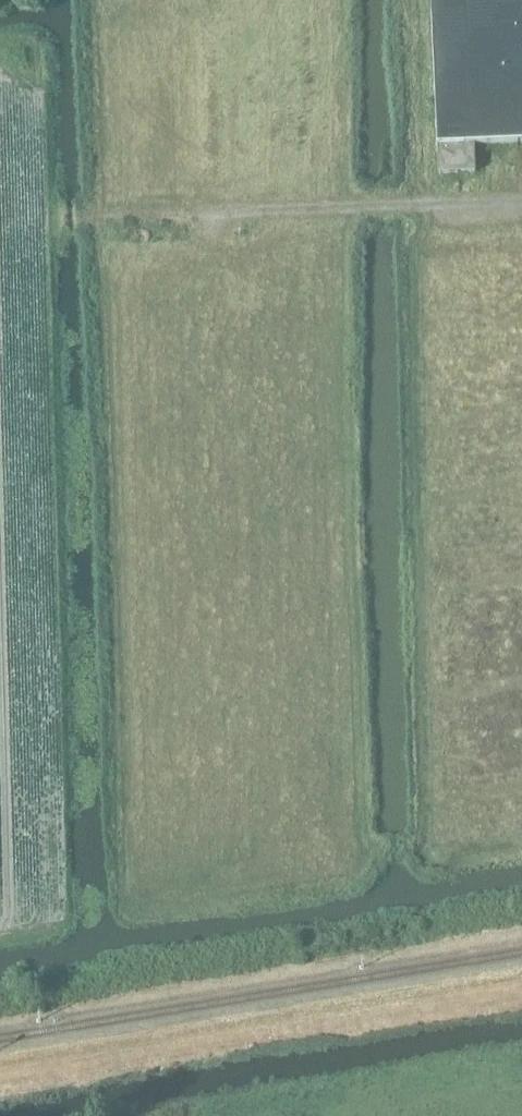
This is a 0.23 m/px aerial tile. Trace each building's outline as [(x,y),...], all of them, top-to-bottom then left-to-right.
[(437,147),(438,174),(475,172),(474,145),(521,143),(521,0),(431,0),(437,147)]
